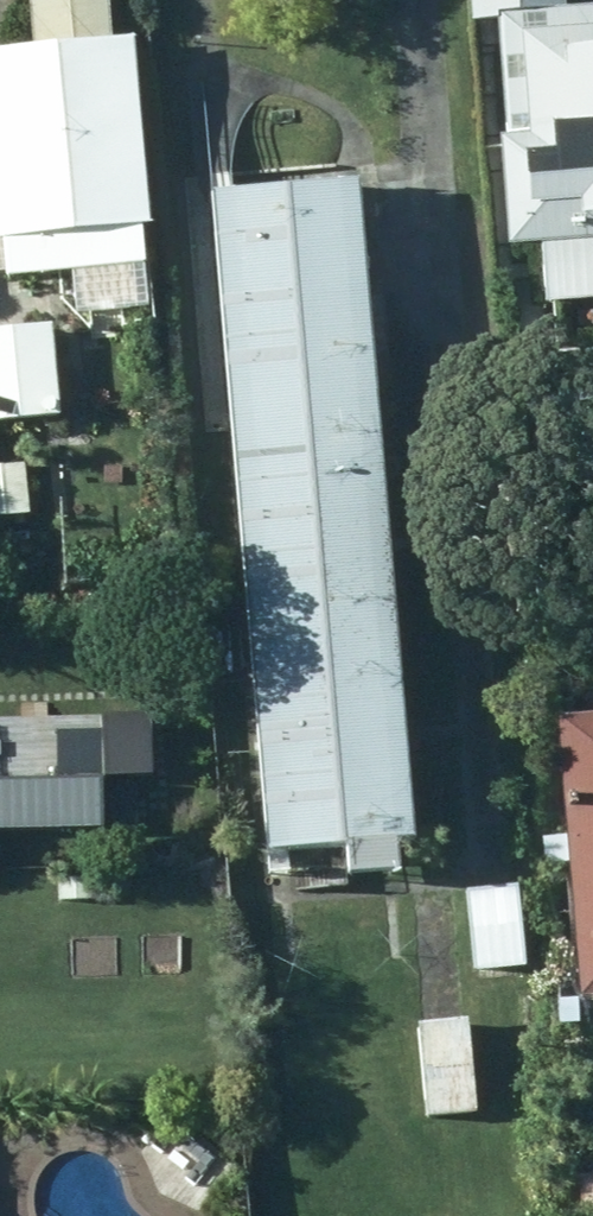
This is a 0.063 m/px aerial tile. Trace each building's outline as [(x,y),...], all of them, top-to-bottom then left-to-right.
[(118,40),(103,41),(99,0),(23,0),(26,48),(0,51),(0,239),(135,228),(118,40)] [(466,21),(558,16),(556,0),(465,0),(466,21)] [(511,35),(514,137),(488,140),(495,252),(592,244),(592,32),(511,35)] [(348,252),(342,186),(198,198),(203,264),(348,252)] [(353,317),(348,252),(203,264),(208,329),(353,317)] [(359,383),(353,317),(208,329),(214,395),(359,383)] [(42,326),(0,330),(0,421),(51,416),(42,326)] [(364,448),(359,383),(214,395),(219,460),(364,448)] [(369,513),(364,448),(219,460),(224,525),(369,513)] [(0,471),(0,529),(27,529),(27,471),(0,471)] [(375,579),(369,513),(224,525),(230,591),(375,579)] [(380,644),(375,579),(230,591),(235,656),(380,644)] [(385,710),(380,644),(235,656),(241,721),(385,710)] [(104,749),(159,749),(157,676),(102,677),(104,749)] [(391,775),(385,710),(241,721),(246,787),(391,775)] [(547,715),(567,997),(592,995),(592,712),(547,715)] [(396,840),(391,775),(246,787),(251,852),(396,840)] [(50,882),(51,901),(85,900),(84,881),(50,882)] [(520,968),(510,887),(458,893),(468,974),(520,968)] [(466,1115),(457,1023),(409,1027),(418,1121),(466,1115)] [(577,1177),(579,1215),(592,1215),(592,1176),(577,1177)]
